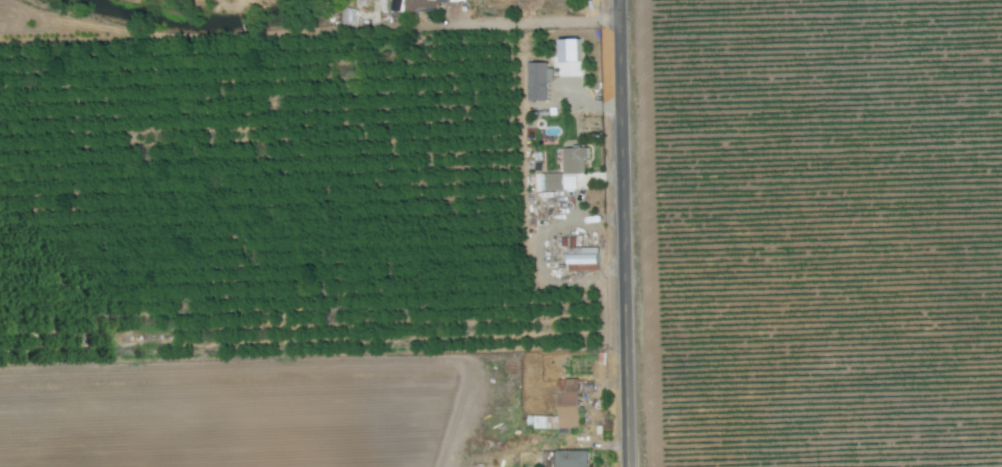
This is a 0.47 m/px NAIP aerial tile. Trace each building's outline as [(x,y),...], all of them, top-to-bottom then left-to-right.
[(354,23),(353,0),(384,0),(385,21),(354,23)] [(402,12),(435,11),(434,1),(447,1),(447,0),(402,0),(402,12)] [(525,63),(525,100),(546,100),(545,62),(525,63)] [(563,147),(564,173),(585,173),(585,157),(589,157),(589,147),(563,147)] [(536,190),(574,189),(573,180),(570,180),(569,172),(535,173),(536,190)] [(600,246),(569,247),(570,270),(600,269),(600,246)] [(558,427),(579,427),(578,378),(557,378),(558,427)] [(555,451),(555,466),(590,466),(589,450),(555,451)]
